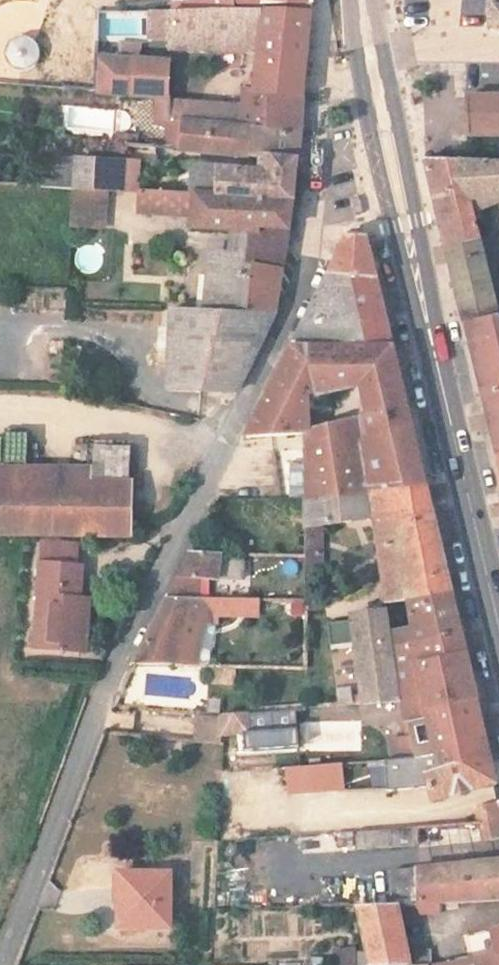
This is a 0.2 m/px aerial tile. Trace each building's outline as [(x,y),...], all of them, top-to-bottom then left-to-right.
[(303,36),(304,32),(305,26),(304,0),(212,0),(211,16),(170,20),(168,29),(210,30),(303,36)] [(487,16),(498,17),(498,0),(489,0),(487,16)] [(115,16),(114,32),(135,34),(137,18),(115,16)] [(487,16),(483,37),(498,42),(498,17),(487,16)] [(157,56),(158,29),(137,28),(137,55),(157,56)] [(168,29),(158,29),(157,56),(157,65),(244,66),(240,102),(293,107),(295,93),(301,49),(303,36),(210,30),(168,29)] [(126,78),(126,60),(107,59),(106,77),(126,78)] [(155,110),(158,110),(159,79),(126,78),(106,77),(90,76),(91,105),(143,109),(155,110)] [(232,121),(230,139),(288,143),(291,121),(293,107),(240,102),(238,121),(232,121)] [(154,143),(155,110),(143,109),(141,143),(154,143)] [(286,157),(288,143),(230,139),(178,136),(158,136),(158,116),(158,110),(155,110),(154,143),(154,160),(284,168),(286,157)] [(490,151),(498,152),(498,111),(457,111),(457,147),(490,151)] [(178,136),(179,117),(158,116),(158,136),(178,136)] [(230,139),(232,121),(179,117),(178,136),(230,139)] [(11,198),(59,200),(93,202),(123,204),(277,211),(281,188),(282,179),(69,171),(16,170),(11,198)] [(419,178),(427,210),(434,241),(444,281),(461,347),(494,345),(464,214),(498,210),(498,186),(419,178)] [(93,202),(59,200),(58,242),(90,243),(93,202)] [(277,211),(123,204),(123,227),(177,229),(177,242),(230,246),(230,239),(272,241),(274,227),(277,211)] [(197,289),(195,325),(230,326),(232,277),(264,281),(268,262),(272,241),(230,239),(230,246),(230,260),(222,260),(222,265),(192,264),(190,289),(197,289)] [(320,277),(311,294),(362,299),(354,267),(349,247),(336,244),(320,277)] [(232,277),(230,326),(256,326),(260,304),(264,281),(232,277)] [(362,299),(311,294),(294,328),(278,359),(378,365),(370,333),(362,299)] [(155,410),(216,412),(236,369),(256,326),(230,326),(195,325),(159,324),(155,410)] [(461,347),(474,400),(493,472),(498,472),(498,345),(494,345),(461,347)] [(278,359),(256,402),(230,453),(289,453),(289,477),(289,508),(411,502),(391,420),(378,365),(278,359)] [(129,478),(130,447),(92,446),(92,466),(0,464),(0,476),(129,478)] [(129,535),(131,535),(132,478),(129,478),(0,476),(0,533),(129,535)] [(364,525),(376,616),(438,611),(423,550),(411,502),(289,508),(288,561),(288,596),(288,614),(313,613),(319,528),(364,525)] [(167,596),(194,594),(197,576),(231,574),(232,554),(209,554),(203,573),(178,574),(167,596)] [(188,554),(178,574),(203,573),(209,554),(188,554)] [(41,591),(35,648),(86,653),(88,626),(80,625),(86,569),(40,564),(37,590),(41,591)] [(270,590),(194,594),(167,596),(149,631),(133,665),(199,662),(217,614),(270,612),(270,590)] [(438,611),(376,616),(377,626),(398,624),(400,638),(379,641),(382,657),(447,650),(442,629),(438,611)] [(377,626),(376,616),(335,618),(345,708),(355,708),(388,705),(382,657),(379,641),(377,626)] [(392,729),(414,725),(408,677),(452,672),(449,659),(447,650),(382,657),(388,705),(392,729)] [(408,677),(414,725),(463,718),(458,697),(452,672),(408,677)] [(226,730),(224,730),(226,752),(279,748),(276,713),(227,716),(226,730)] [(226,730),(227,716),(206,717),(206,730),(224,730),(226,730)] [(384,773),(379,772),(380,798),(413,797),(416,811),(482,796),(471,753),(463,718),(414,725),(392,729),(395,751),(381,753),(384,773)] [(360,721),(300,719),(299,749),(359,751),(360,721)] [(326,802),(324,776),(268,781),(269,806),(326,802)] [(465,839),(469,856),(496,855),(492,837),(465,839)] [(465,839),(404,842),(405,860),(406,880),(470,874),(469,856),(465,839)] [(341,863),(405,860),(404,842),(383,843),(340,845),(341,863)] [(165,929),(166,875),(111,874),(110,929),(165,929)] [(470,874),(406,880),(386,883),(390,917),(411,917),(498,914),(498,874),(470,874)] [(411,917),(390,917),(369,918),(373,964),(410,964),(411,917)] [(482,931),(482,963),(469,964),(498,964),(498,930),(482,931)] [(353,947),(332,949),(334,964),(355,964),(353,947)]
